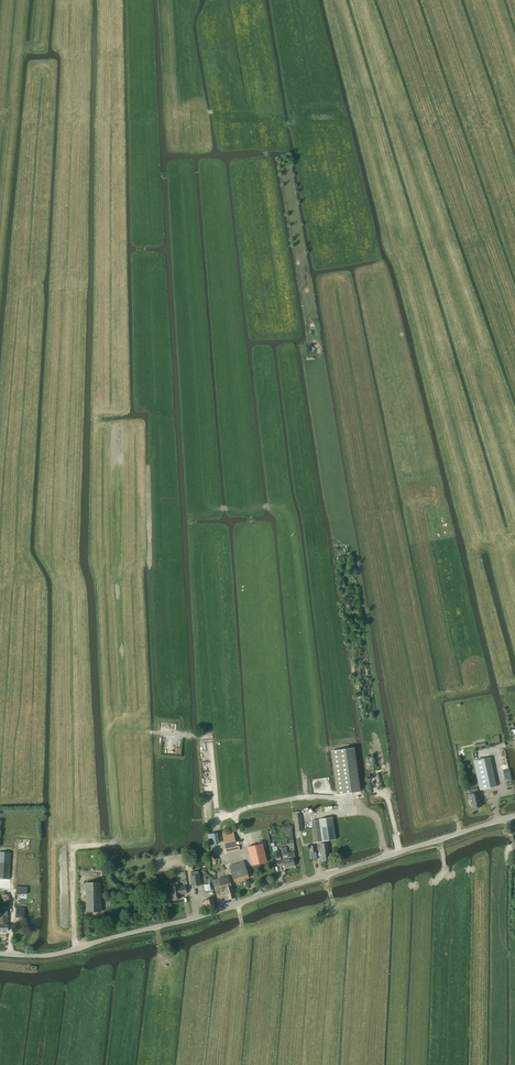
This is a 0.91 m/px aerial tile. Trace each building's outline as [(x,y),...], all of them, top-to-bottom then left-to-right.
[(331,751),(337,795),(361,791),(355,747),(331,751)] [(480,790),(494,787),(487,758),(474,761),(480,790)] [(470,799),(468,799),(470,804),(471,804),(472,808),(481,806),(478,792),(478,793),(477,790),(474,791),(474,793),(469,795),(470,799)] [(296,831),(302,830),(300,814),(294,815),(296,831)] [(315,842),(336,839),(333,818),(319,819),(319,820),(312,821),(315,842)] [(222,834),(225,848),(237,846),(233,831),(222,834)] [(247,847),(252,865),(267,862),(262,843),(247,847)] [(323,861),(330,860),(328,843),(320,844),(323,861)] [(10,852),(0,852),(0,878),(9,879),(10,852)] [(283,859),(280,860),(281,865),(284,864),(285,868),(294,866),(292,858),(295,857),(294,852),(287,853),(282,854),(283,859)] [(234,882),(249,878),(243,861),(229,866),(234,882)] [(190,876),(192,887),(201,885),(199,874),(190,876)] [(228,876),(217,879),(218,883),(219,883),(220,885),(223,884),(224,886),(224,889),(223,889),(223,890),(224,890),(225,893),(226,892),(227,894),(233,893),(229,877),(228,876)] [(217,879),(212,880),(216,894),(223,892),(225,900),(234,897),(233,893),(227,894),(226,892),(225,893),(224,890),(223,890),(223,889),(224,889),(224,886),(223,884),(220,885),(219,883),(218,883),(217,879)] [(86,911),(101,911),(100,882),(85,883),(86,905),(85,907),(85,909),(86,910),(86,911)] [(180,894),(186,893),(185,886),(179,887),(179,885),(170,886),(172,899),(181,898),(180,894)] [(16,894),(27,894),(28,887),(17,886),(16,894)] [(206,909),(215,907),(213,898),(205,900),(206,909)] [(9,907),(0,906),(0,930),(3,931),(3,932),(6,932),(6,931),(7,931),(9,907)] [(24,918),(25,907),(17,907),(16,917),(24,918)]
